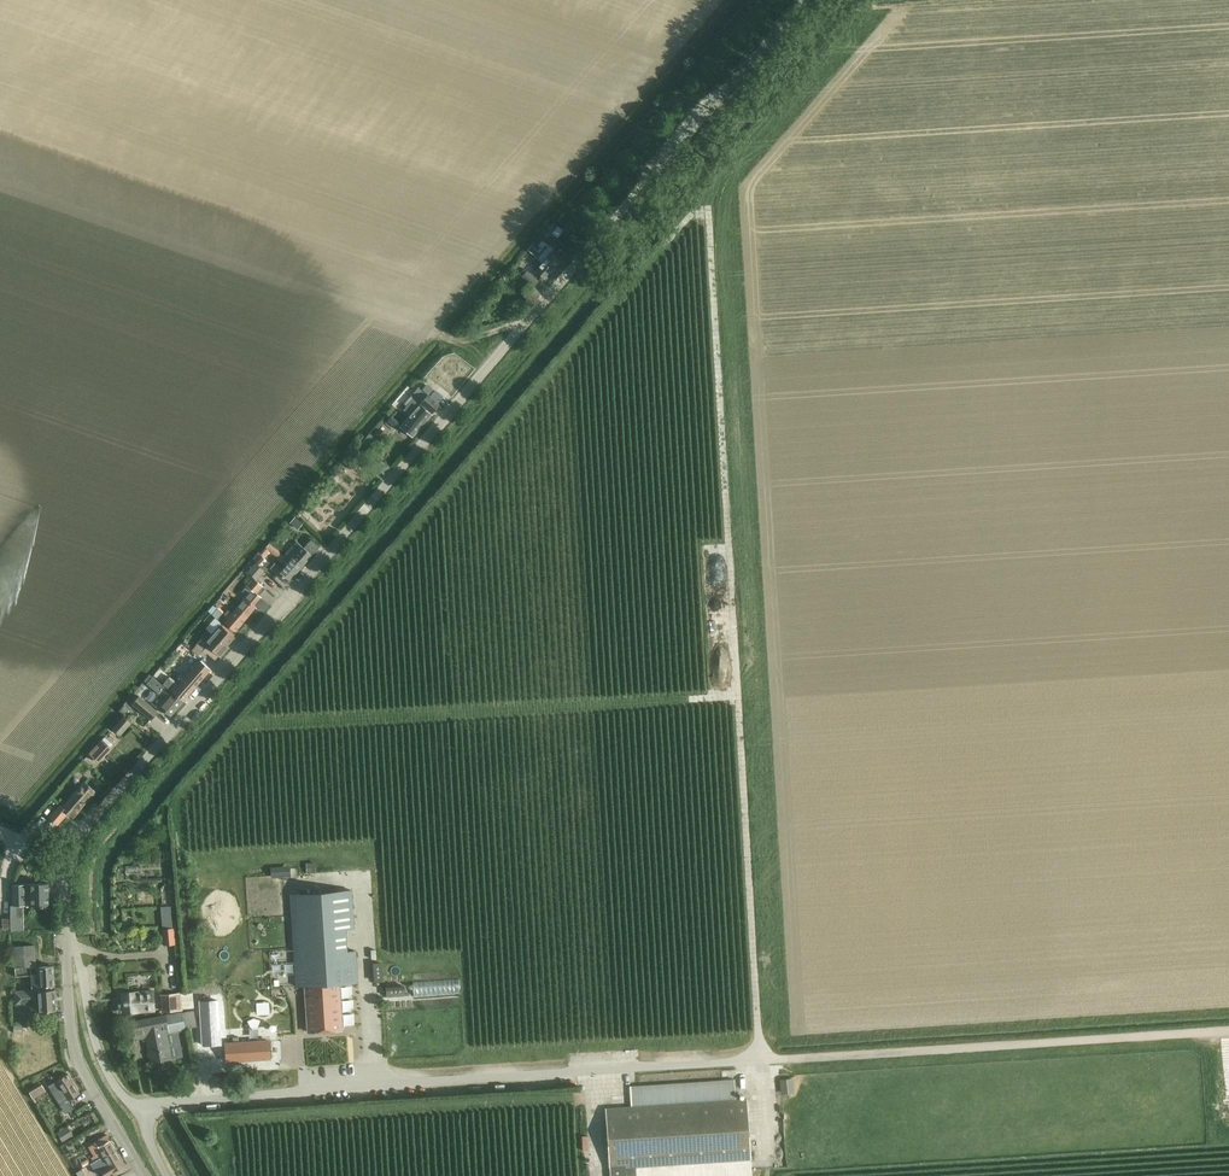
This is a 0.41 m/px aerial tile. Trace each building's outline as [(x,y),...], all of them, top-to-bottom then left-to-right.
[(545,280),(564,259),(554,249),(553,250),(544,242),(557,227),(552,223),(540,238),(542,240),(537,247),(534,244),(529,251),(542,263),(535,271),(545,280)] [(571,227),(561,233),(564,239),(574,233),(571,227)] [(538,281),(529,273),(524,269),(519,274),(533,287),(538,281)] [(531,306),(541,295),(533,288),(523,299),(531,306)] [(426,386),(421,391),(428,396),(432,391),(426,386)] [(412,437),(439,406),(437,405),(429,398),(428,396),(421,391),(418,388),(411,397),(420,405),(400,427),(412,437)] [(435,392),(429,398),(437,405),(443,399),(435,392)] [(364,446),(359,465),(370,468),(376,450),(364,446)] [(300,511),(295,516),(300,520),(304,515),(300,511)] [(295,517),(290,523),(298,530),(303,524),(295,517)] [(304,548),(297,542),(284,556),(289,561),(293,557),(303,566),(319,547),(311,540),(304,548)] [(264,559),(267,555),(270,551),(286,565),(282,569),(275,563),(270,568),(278,575),(280,573),(289,581),(303,566),(293,557),(289,561),(284,556),(270,543),(266,547),(267,548),(255,561),(266,571),(269,567),(270,568),(272,566),(264,559)] [(263,571),(255,563),(248,572),(256,579),(263,571)] [(269,605),(260,597),(256,594),(263,586),(254,578),(247,586),(243,591),(248,595),(243,601),(253,610),(257,606),(263,611),(269,605)] [(247,617),(253,610),(243,601),(241,603),(228,592),(224,597),(237,608),(247,617)] [(235,631),(247,617),(237,608),(232,613),(228,610),(224,615),(228,618),(224,623),(235,631)] [(217,619),(222,614),(217,609),(212,614),(217,619)] [(234,638),(225,630),(220,625),(211,634),(208,631),(197,644),(204,650),(209,655),(215,660),(219,655),(221,657),(229,648),(227,646),(234,638)] [(197,644),(192,651),(198,656),(204,650),(197,644)] [(182,663),(189,669),(198,658),(191,652),(182,663)] [(210,670),(200,661),(181,683),(178,681),(176,682),(171,678),(165,685),(174,693),(183,701),(210,670)] [(161,673),(156,678),(162,683),(167,678),(161,673)] [(182,702),(173,695),(153,677),(147,683),(159,694),(151,703),(153,704),(152,704),(159,710),(161,708),(170,716),(182,702)] [(151,719),(157,712),(139,697),(133,704),(151,719)] [(139,712),(130,705),(125,711),(134,718),(139,712)] [(124,717),(113,729),(120,735),(131,723),(124,717)] [(110,748),(102,740),(90,754),(98,762),(110,748)] [(96,791),(87,783),(86,782),(63,808),(60,806),(50,818),(58,824),(67,813),(73,817),(96,791)] [(289,866),(271,868),(271,875),(272,878),(290,877),(289,869),(289,866)] [(24,931),(23,906),(36,906),(48,905),(48,883),(13,884),(13,897),(13,905),(11,905),(11,919),(11,930),(11,931),(24,931)] [(305,986),(308,1032),(342,1030),(339,984),(357,983),(356,951),(347,952),(346,929),(354,929),(352,891),(290,895),(297,987),(305,986)] [(222,905),(213,912),(219,921),(229,914),(222,905)] [(11,919),(3,919),(3,930),(11,930),(11,919)] [(174,929),(172,929),(163,930),(162,930),(163,945),(175,944),(174,929)] [(35,945),(13,947),(15,977),(37,975),(35,945)] [(53,966),(39,967),(39,975),(32,976),(32,988),(54,986),(53,966)] [(25,991),(14,992),(15,1004),(38,1003),(38,990),(25,991)] [(40,1012),(44,1012),(56,1011),(54,990),(39,991),(40,1012)] [(156,1012),(155,998),(154,992),(135,992),(123,993),(124,1012),(136,1011),(147,1010),(147,1013),(156,1012)] [(163,1011),(178,1010),(176,994),(162,995),(163,1011)] [(213,998),(204,999),(205,1008),(214,1007),(213,998)] [(134,1038),(146,1036),(152,1063),(170,1059),(165,1033),(185,1029),(185,1028),(196,1026),(193,1010),(182,1012),(131,1022),(134,1038)] [(21,1025),(13,1025),(14,1033),(21,1033),(21,1025)] [(269,1041),(226,1043),(227,1063),(270,1060),(269,1041)] [(691,1053),(691,1062),(702,1062),(702,1054),(691,1053)] [(79,1094),(68,1075),(57,1081),(49,1086),(57,1099),(60,1105),(79,1094)] [(793,1078),(780,1080),(781,1095),(785,1094),(795,1093),(793,1078)] [(610,1168),(610,1175),(752,1175),(747,1099),(736,1099),(734,1079),(630,1086),(632,1106),(606,1108),(610,1168)] [(57,1133),(62,1141),(72,1134),(67,1127),(57,1133)] [(95,1162),(115,1150),(106,1135),(95,1142),(96,1143),(89,1147),(95,1156),(92,1158),(95,1161),(95,1162)] [(781,1165),(793,1166),(796,1144),(785,1142),(781,1165)] [(104,1175),(106,1175),(114,1171),(124,1165),(115,1150),(95,1162),(95,1161),(90,1164),(96,1174),(101,1172),(104,1175)] [(89,1166),(86,1160),(80,1164),(83,1169),(89,1166)]
